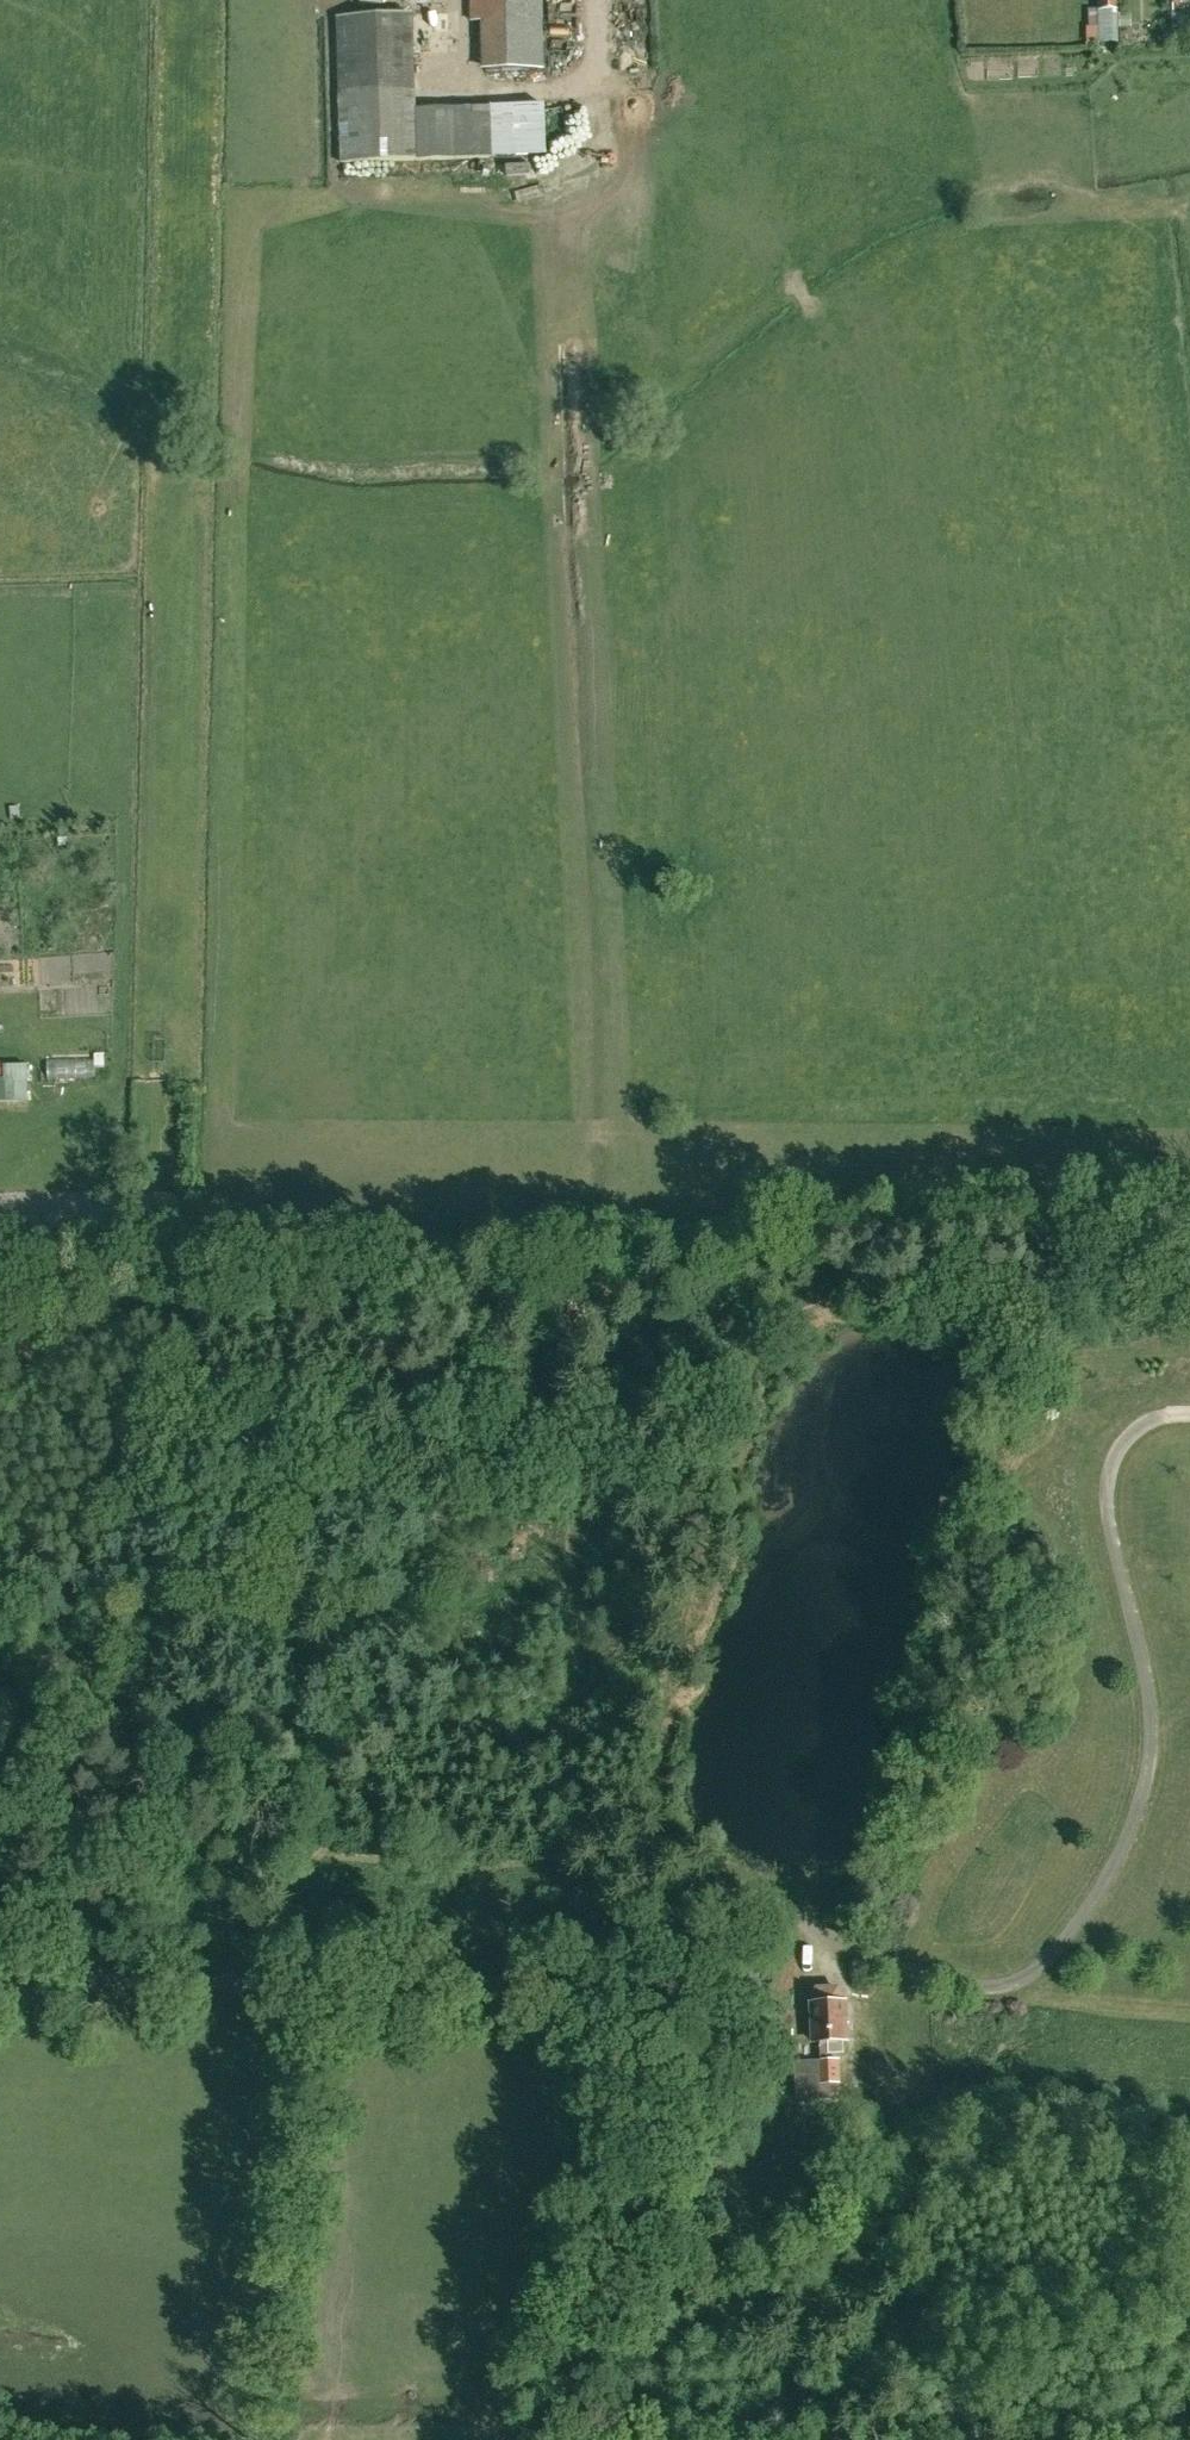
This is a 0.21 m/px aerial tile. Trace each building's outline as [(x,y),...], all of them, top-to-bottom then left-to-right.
[(540,0),(471,0),(471,21),(488,21),(490,69),(542,68),(540,0)] [(1099,14),(1117,14),(1119,14),(1118,0),(1099,0),(1099,14)] [(1183,0),(1172,0),(1172,12),(1183,12),(1183,0)] [(1119,45),(1119,14),(1117,14),(1099,14),(1099,45),(1119,45)] [(1129,28),(1129,14),(1119,14),(1119,28),(1129,28)] [(414,112),(411,15),(338,17),(341,114),(414,112)] [(533,152),(531,100),(476,102),(478,154),(533,152)] [(843,2053),(843,2040),(847,2040),(845,2002),(812,2003),(813,2041),(827,2041),(827,2054),(843,2053)] [(840,2083),(840,2059),(819,2059),(820,2084),(840,2083)]
